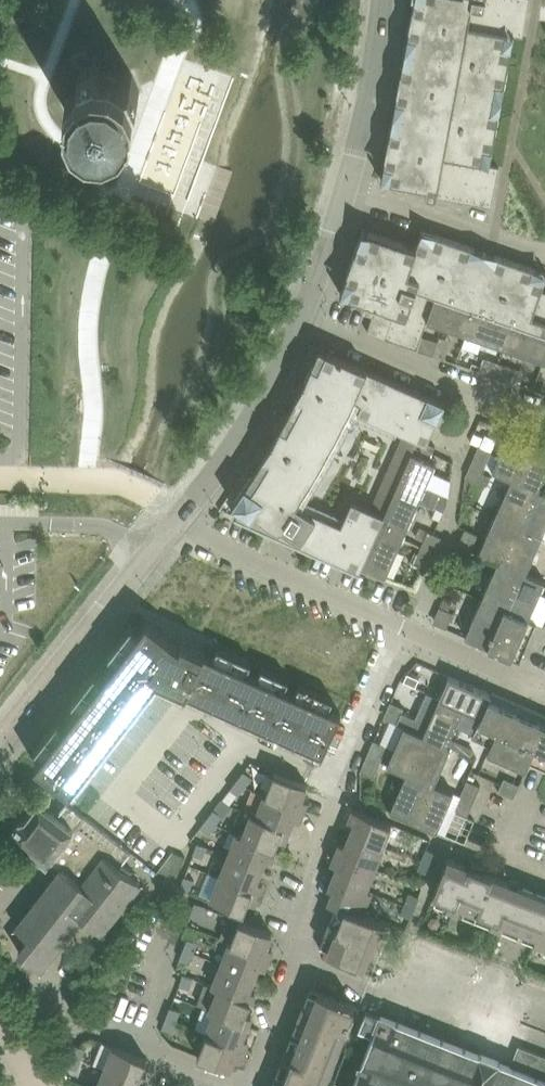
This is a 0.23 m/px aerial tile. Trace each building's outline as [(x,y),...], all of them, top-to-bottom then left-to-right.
[(511,46),(511,48),(504,47),(507,34),(513,35),(513,36),(514,36),(515,34),(523,36),(530,0),(415,0),(408,37),(409,37),(410,35),(416,36),(411,63),(405,62),(405,59),(404,59),(396,101),(397,102),(398,99),(404,101),(400,127),(393,126),(393,124),(392,123),(384,166),(386,166),(386,164),(393,165),(391,178),(389,178),(388,179),(428,186),(426,194),(492,206),(500,166),(491,164),(491,162),(490,162),(490,163),(483,162),(485,149),(492,150),(492,152),(493,153),(501,110),(499,110),(499,112),(492,111),(497,85),(504,86),(503,88),(505,88),(513,46),(511,46)] [(128,95),(141,90),(133,73),(118,80),(117,77),(114,79),(113,76),(109,75),(107,76),(105,73),(103,74),(96,59),(79,67),(86,82),(83,83),(84,86),(82,87),(81,91),(82,93),(79,94),(80,97),(66,104),(73,121),(88,114),(89,117),(92,116),(93,118),(97,120),(99,118),(101,121),(104,120),(110,134),(127,127),(121,114),(128,95)] [(411,245),(369,230),(369,232),(370,232),(366,244),(359,242),(360,240),(359,240),(345,280),(346,281),(347,279),(353,281),(349,293),(348,292),(347,294),(377,304),(368,331),(418,348),(428,319),(436,295),(475,308),(513,321),(544,332),(544,291),(542,290),(544,281),(544,279),(532,275),(534,268),(536,269),(537,268),(496,254),(496,255),(498,256),(496,262),(470,254),(472,247),(474,248),(475,247),(434,233),(434,234),(436,235),(434,241),(421,237),(422,235),(420,235),(417,247),(411,245)] [(436,295),(428,319),(466,333),(475,308),(436,295)] [(466,333),(505,346),(513,321),(475,308),(466,333)] [(544,355),(544,332),(513,321),(505,346),(544,359),(544,355)] [(434,354),(439,340),(429,336),(424,350),(434,354)] [(437,418),(438,419),(446,401),(429,394),(428,394),(320,346),(313,343),(314,342),(313,342),(300,371),(285,399),(270,427),(254,455),(237,482),(220,508),(220,509),(221,507),(279,534),(277,537),(293,546),(296,541),(298,542),(361,570),(362,569),(360,568),(363,564),(379,526),(396,489),(419,437),(427,441),(435,423),(437,418)] [(489,373),(494,359),(484,356),(479,370),(489,373)] [(511,381),(516,367),(506,363),(501,377),(511,381)] [(516,479),(533,441),(510,430),(493,469),(512,477),(516,479)] [(441,490),(426,484),(436,461),(422,455),(428,441),(427,441),(419,437),(396,489),(420,499),(434,506),(441,490)] [(544,477),(544,446),(533,441),(516,479),(535,488),(540,489),(540,488),(544,477)] [(493,450),(479,444),(475,454),(489,460),(493,450)] [(484,471),(470,465),(466,475),(480,481),(484,471)] [(520,524),(535,488),(516,479),(512,477),(496,514),(520,524)] [(540,488),(540,489),(535,488),(520,524),(543,534),(544,529),(544,490),(540,488)] [(403,537),(420,499),(396,489),(379,526),(403,537)] [(503,562),(520,524),(496,514),(479,552),(499,561),(499,560),(503,562)] [(526,571),(543,534),(520,524),(503,562),(522,570),(526,572),(526,571)] [(386,575),(403,537),(379,526),(363,564),(386,575)] [(479,533),(466,528),(462,537),(475,543),(479,533)] [(442,536),(434,532),(428,530),(424,539),(438,545),(442,536)] [(470,555),(457,549),(452,558),(466,564),(470,555)] [(428,566),(433,557),(419,551),(415,560),(428,566)] [(506,608),(522,570),(503,562),(499,560),(499,561),(482,597),(506,608)] [(506,608),(529,618),(544,582),(544,579),(526,571),(526,572),(522,570),(506,608)] [(489,645),(506,608),(482,597),(466,635),(489,645)] [(454,611),(440,605),(436,615),(450,621),(454,611)] [(506,608),(489,645),(496,648),(511,655),(510,655),(520,660),(537,622),(529,618),(506,608)] [(44,752),(36,763),(70,790),(158,677),(323,752),(341,712),(330,707),(329,706),(297,692),(296,692),(286,687),(284,686),(260,675),(258,675),(248,670),(252,661),(218,646),(214,655),(183,641),(180,644),(147,619),(140,629),(139,630),(118,657),(117,658),(103,676),(95,670),(73,699),(80,705),(66,723),(66,724),(44,751),(44,752)] [(449,675),(440,696),(464,706),(482,714),(497,720),(504,704),(490,697),(491,693),(449,675)] [(456,725),(474,733),(472,736),(491,745),(498,729),(537,746),(530,762),(544,768),(544,714),(492,691),(491,693),(490,697),(504,704),(497,720),(482,714),(464,706),(456,725)] [(456,725),(464,706),(440,696),(424,733),(428,735),(448,743),(456,725)] [(405,706),(391,700),(387,710),(400,716),(405,706)] [(411,773),(428,735),(424,733),(405,725),(388,763),(407,772),(407,771),(411,773)] [(530,762),(537,746),(498,729),(491,745),(488,752),(527,769),(530,762)] [(451,745),(448,743),(428,735),(411,773),(431,781),(434,783),(435,782),(451,745)] [(388,745),(374,739),(370,748),(384,754),(388,745)] [(379,766),(365,760),(361,769),(374,775),(379,766)] [(253,777),(244,770),(237,779),(246,786),(253,777)] [(307,783),(307,782),(286,773),(285,774),(275,771),(266,793),(304,808),(308,798),(303,795),(307,784),(307,783)] [(407,771),(407,772),(391,809),(414,819),(431,781),(411,773),(407,771)] [(515,781),(505,777),(499,790),(508,794),(515,781)] [(239,794),(246,786),(237,779),(231,788),(239,794)] [(477,794),(481,785),(468,779),(463,789),(477,794)] [(454,791),(435,782),(434,783),(431,781),(414,819),(437,830),(454,791)] [(300,818),(304,808),(266,793),(266,794),(253,789),(245,809),(252,812),(252,813),(290,827),(294,816),(300,818)] [(132,851),(66,799),(65,801),(70,805),(61,816),(40,800),(27,817),(21,818),(15,825),(15,832),(14,833),(30,846),(25,853),(40,865),(45,858),(48,861),(50,858),(63,867),(17,926),(30,936),(19,951),(41,968),(82,915),(102,931),(141,881),(121,865),(132,851)] [(468,815),(472,806),(458,800),(454,810),(468,815)] [(383,844),(392,822),(355,807),(350,818),(356,820),(351,832),(383,844)] [(216,824),(223,815),(214,808),(208,817),(216,824)] [(286,838),(290,827),(252,813),(244,834),(242,833),(242,834),(276,847),(280,836),(286,838)] [(209,832),(216,824),(208,817),(201,826),(209,832)] [(272,858),(276,847),(242,834),(242,833),(238,832),(229,854),(262,867),(267,856),(272,858)] [(375,866),(383,844),(351,832),(347,843),(341,841),(337,851),(375,866)] [(208,846),(198,842),(194,853),(203,857),(208,846)] [(433,862),(437,852),(427,848),(423,858),(433,862)] [(178,875),(186,855),(177,852),(173,850),(159,869),(178,875)] [(367,887),(375,866),(337,851),(333,862),(338,864),(334,875),(367,887)] [(257,878),(262,867),(229,854),(221,876),(259,891),(263,880),(257,878)] [(434,893),(439,896),(451,900),(447,908),(459,912),(462,905),(477,911),(474,919),(502,930),(535,943),(544,947),(544,895),(484,871),(471,866),(448,857),(434,893)] [(429,873),(433,862),(423,858),(419,869),(429,873)] [(195,879),(185,875),(181,886),(191,890),(195,879)] [(358,909),(367,887),(334,875),(330,886),(335,888),(330,900),(337,902),(358,910),(358,909)] [(254,901),(259,891),(221,876),(212,898),(245,911),(249,899),(254,901)] [(415,905),(420,895),(410,891),(405,902),(415,905)] [(201,916),(206,904),(196,901),(192,912),(201,916)] [(365,964),(376,936),(382,919),(358,909),(358,910),(337,902),(320,946),(365,964)] [(411,916),(415,905),(405,902),(401,912),(411,916)] [(268,944),(272,932),(229,914),(220,937),(231,941),(269,956),(273,946),(268,944)] [(422,936),(393,949),(369,1011),(368,1010),(367,1010),(360,1028),(362,1029),(339,1085),(544,1085),(544,985),(422,936)] [(188,937),(188,938),(184,947),(194,951),(198,941),(188,937)] [(265,966),(269,956),(231,941),(223,963),(255,976),(259,964),(265,966)] [(190,962),(194,951),(184,947),(180,958),(190,962)] [(250,987),(255,976),(223,963),(214,985),(252,999),(256,989),(250,987)] [(184,973),(180,983),(190,987),(194,977),(184,973)] [(207,982),(198,1003),(216,1011),(248,1023),(252,1013),(247,1011),(252,999),(214,985),(207,982)] [(355,1005),(355,1004),(311,986),(272,1085),(323,1085),(355,1005)] [(181,1010),(171,1006),(167,1016),(177,1020),(181,1010)] [(244,1035),(248,1023),(216,1011),(207,1032),(245,1047),(249,1037),(244,1035)] [(173,1031),(177,1020),(167,1016),(163,1027),(173,1031)] [(241,1058),(245,1047),(207,1032),(198,1055),(231,1067),(235,1055),(241,1058)] [(86,1047),(76,1043),(72,1054),(82,1058),(86,1047)] [(143,1070),(147,1059),(147,1058),(115,1045),(106,1067),(144,1082),(148,1072),(143,1070)] [(78,1068),(82,1058),(72,1054),(68,1064),(78,1068)] [(144,1082),(106,1067),(99,1085),(142,1085),(144,1082)]
